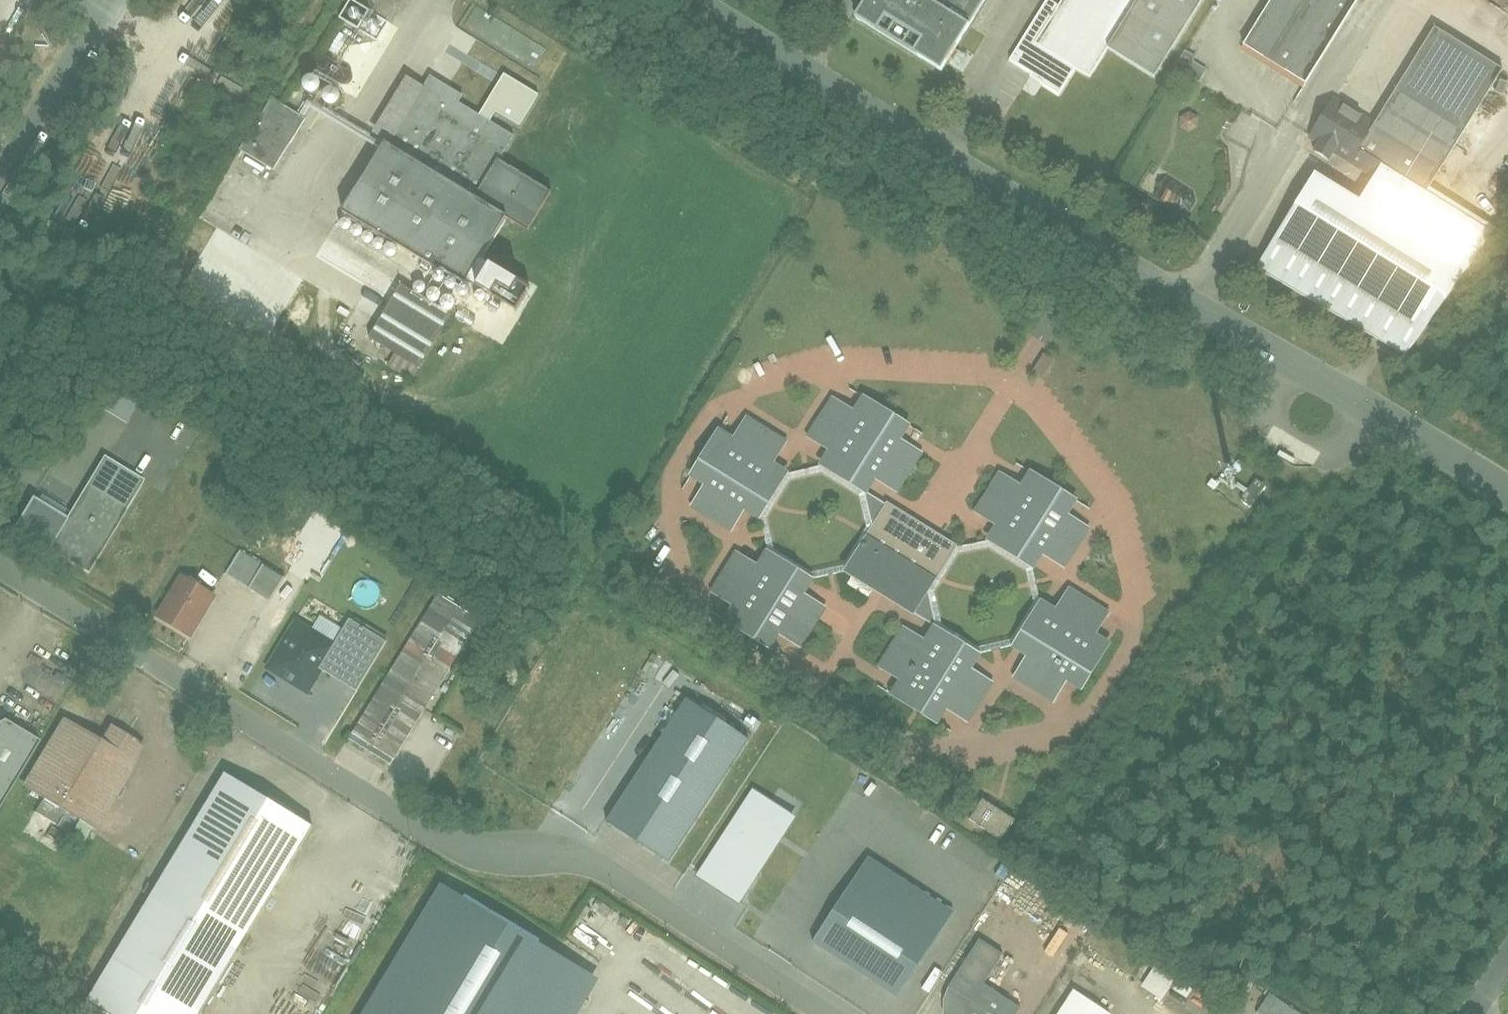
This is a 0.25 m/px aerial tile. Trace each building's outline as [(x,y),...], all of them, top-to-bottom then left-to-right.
[(352,20),(359,5),(348,0),(343,0),(337,13),(352,20)] [(847,16),(944,76),(991,0),(946,0),(942,7),(931,0),(857,0),(847,16)] [(1156,80),(1209,0),(1060,0),(1054,9),(1048,6),(1008,66),(1063,102),(1080,76),(1089,82),(1111,50),(1156,80)] [(1314,80),(1359,0),(1271,0),(1247,42),(1314,80)] [(1256,269),(1407,358),(1496,228),(1430,189),(1501,68),(1432,28),(1376,124),(1331,98),(1306,140),(1372,179),(1360,200),(1313,173),(1256,269)] [(346,212),(464,285),(506,217),(527,230),(550,193),(508,167),(498,160),(513,136),(459,103),(463,97),(430,77),(346,212)] [(279,94),(248,145),(276,161),(306,111),(279,94)] [(451,321),(401,290),(369,342),(419,373),(451,321)] [(134,404),(100,389),(93,404),(127,420),(134,404)] [(897,492),(922,453),(902,440),(911,425),(864,395),(854,410),(834,396),(807,438),(828,452),(819,466),(867,496),(877,480),(897,492)] [(733,438),(718,428),(689,477),(704,486),(690,509),(731,534),(744,513),(760,522),(789,473),(775,464),(788,442),(746,417),(733,438)] [(31,501),(7,539),(80,583),(139,486),(99,462),(63,521),(31,501)] [(1066,569),(1091,529),(1069,515),(1078,500),(1030,470),(1021,485),(999,472),(973,513),(996,527),(987,541),(1034,571),(1044,555),(1066,569)] [(1250,507),(1265,485),(1252,477),(1238,499),(1250,507)] [(844,573),(914,615),(957,547),(887,504),(844,573)] [(805,595),(814,582),(766,551),(757,565),(737,552),(710,593),(732,607),(723,620),(772,652),(782,636),(801,648),(827,610),(805,595)] [(240,559),(226,580),(249,594),(262,573),(240,559)] [(184,581),(156,626),(186,645),(214,600),(184,581)] [(1012,679),(1054,704),(1067,683),(1082,692),(1112,643),(1097,634),(1110,613),(1069,588),(1056,610),(1041,600),(1010,649),(1025,658),(1012,679)] [(466,633),(427,610),(352,738),(391,761),(466,633)] [(291,621),(262,671),(302,694),(317,668),(351,686),(378,638),(340,616),(326,641),(291,621)] [(973,671),(982,656),(934,625),(924,641),(902,627),(877,668),(899,682),(891,695),(939,725),(948,710),(969,724),(994,685),(973,671)] [(687,701),(608,823),(669,861),(747,740),(687,701)] [(91,822),(139,740),(106,720),(96,737),(68,721),(30,786),(91,822)] [(32,745),(0,724),(0,793),(32,745)] [(224,780),(91,1000),(115,1013),(200,1013),(310,832),(224,780)] [(753,792),(699,875),(743,903),(796,821),(753,792)] [(965,818),(999,840),(1012,820),(978,798),(965,818)] [(891,998),(945,913),(867,863),(813,948),(891,998)] [(594,979),(442,890),(369,1013),(573,1013),(594,979)] [(1149,967),(1137,987),(1158,999),(1170,979),(1149,967)] [(953,985),(948,1001),(951,1013),(998,1013),(953,985)] [(1065,991),(1050,1013),(1103,1013),(1065,991)] [(1252,1012),(1256,1013),(1297,1013),(1266,992),(1252,1012)]
